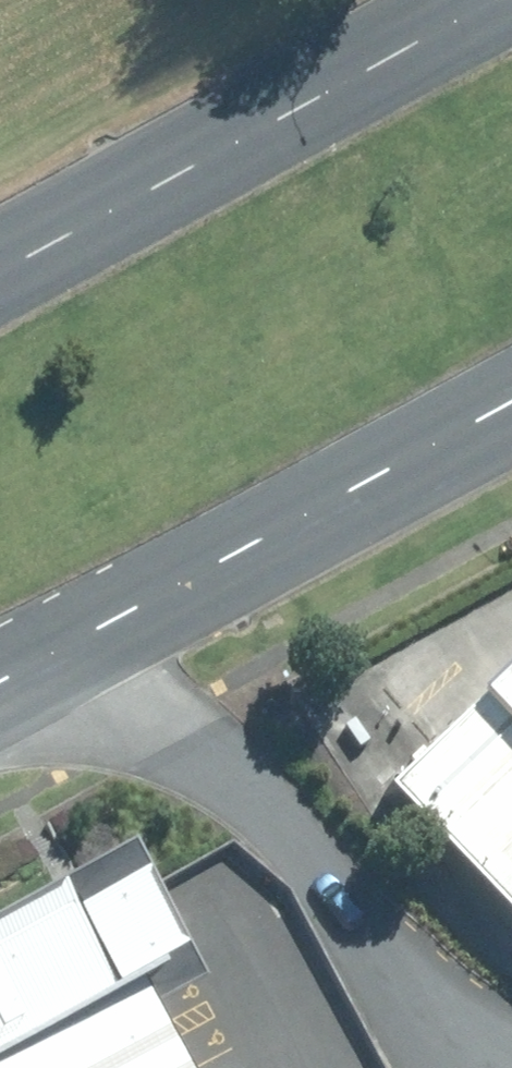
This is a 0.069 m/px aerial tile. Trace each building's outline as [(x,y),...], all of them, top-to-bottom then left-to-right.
[(392,792),(511,917),(511,677),(392,792)] [(141,1031),(194,1002),(118,863),(0,927),(0,1067),(161,1067),(141,1031)]
